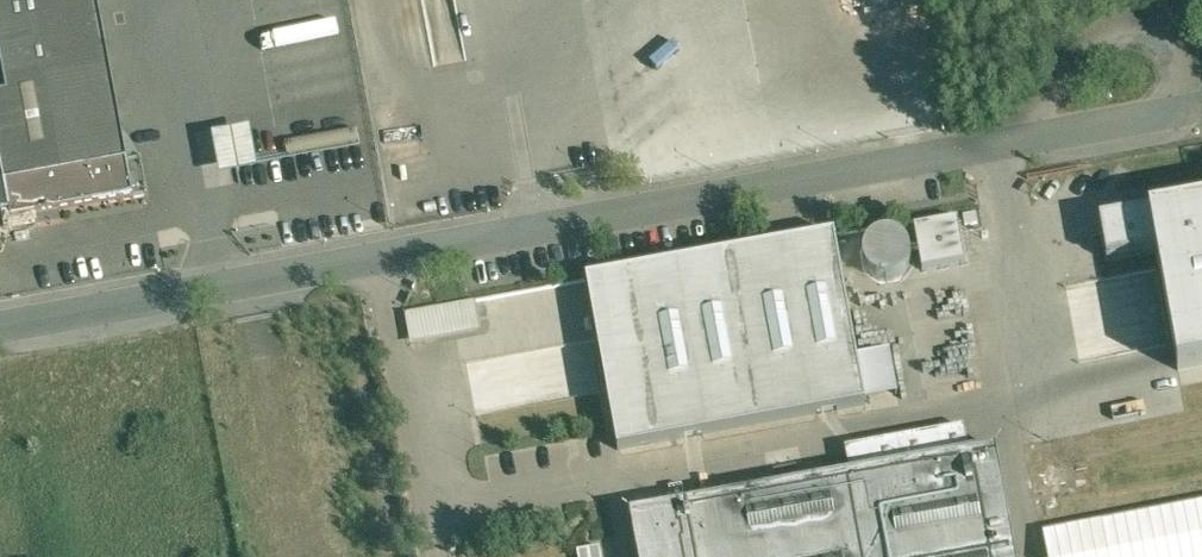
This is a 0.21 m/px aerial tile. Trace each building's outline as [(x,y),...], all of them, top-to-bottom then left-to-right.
[(0,1),(0,49),(9,97),(0,99),(0,154),(12,217),(36,212),(37,219),(64,214),(63,207),(109,199),(110,206),(151,198),(144,160),(130,163),(99,0),(8,0),(0,1)] [(209,138),(218,178),(256,169),(247,129),(209,138)] [(12,217),(0,154),(0,219),(12,217)] [(1159,214),(1188,368),(1201,365),(1201,206),(1159,214)] [(911,228),(920,271),(964,262),(955,219),(911,228)] [(889,287),(915,253),(881,227),(855,261),(889,287)] [(833,240),(588,286),(619,452),(864,405),(833,240)] [(478,306),(409,318),(413,339),(482,326),(478,306)] [(630,517),(638,556),(1013,556),(993,449),(630,517)] [(1044,536),(1048,556),(1201,556),(1201,507),(1044,536)] [(600,548),(577,551),(578,556),(601,556),(600,548)]
